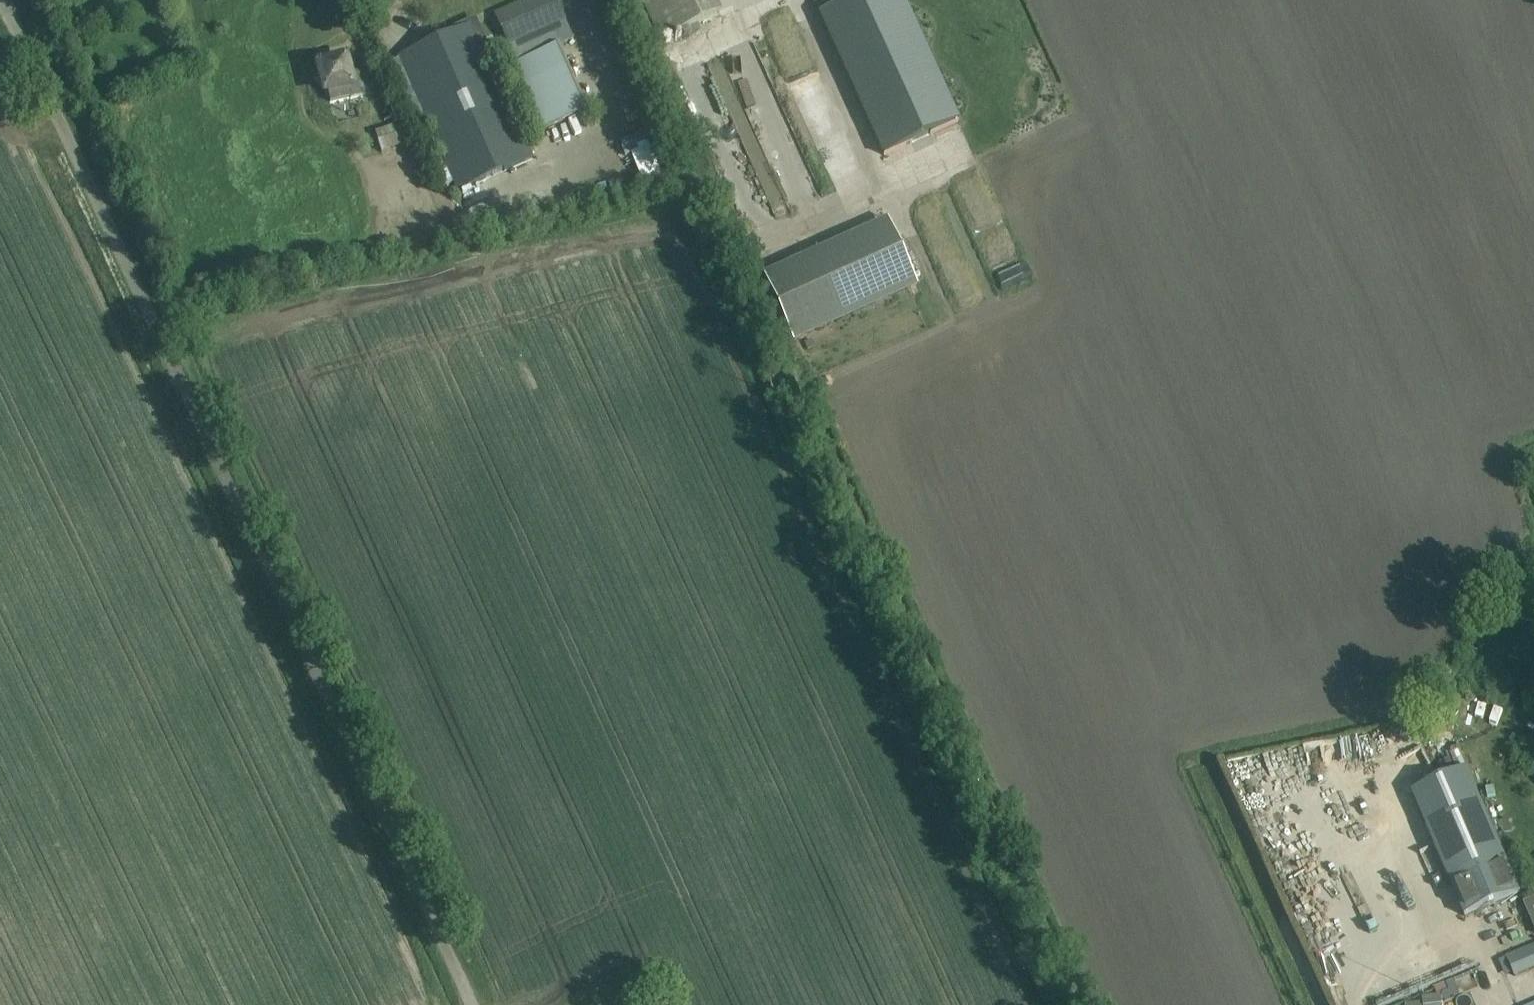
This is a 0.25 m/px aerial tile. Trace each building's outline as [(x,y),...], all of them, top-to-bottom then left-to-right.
[(496,16),(518,65),(515,66),(543,131),(588,110),(559,46),(574,40),(556,0),(532,0),(496,16)] [(660,41),(717,15),(710,0),(642,0),(660,41)] [(932,59),(904,0),(815,0),(885,154),(959,120),(932,59)] [(532,159),(473,24),(399,57),(458,192),(532,159)] [(348,60),(320,67),(326,92),(328,92),(331,102),(351,97),(348,88),(354,86),(348,60)] [(949,87),(958,83),(954,75),(945,80),(949,87)] [(382,150),(405,143),(399,123),(376,131),(382,150)] [(641,185),(663,176),(646,136),(624,145),(641,185)] [(887,218),(763,275),(778,308),(791,338),(916,282),(902,252),(887,218)] [(1411,791),(1434,782),(1425,759),(1403,768),(1411,791)] [(1482,802),(1427,826),(1465,914),(1520,890),(1482,802)] [(1515,975),(1533,967),(1533,944),(1507,955),(1515,975)] [(1423,1002),(1406,1004),(1443,1004),(1442,995),(1422,997),(1423,1002)]
